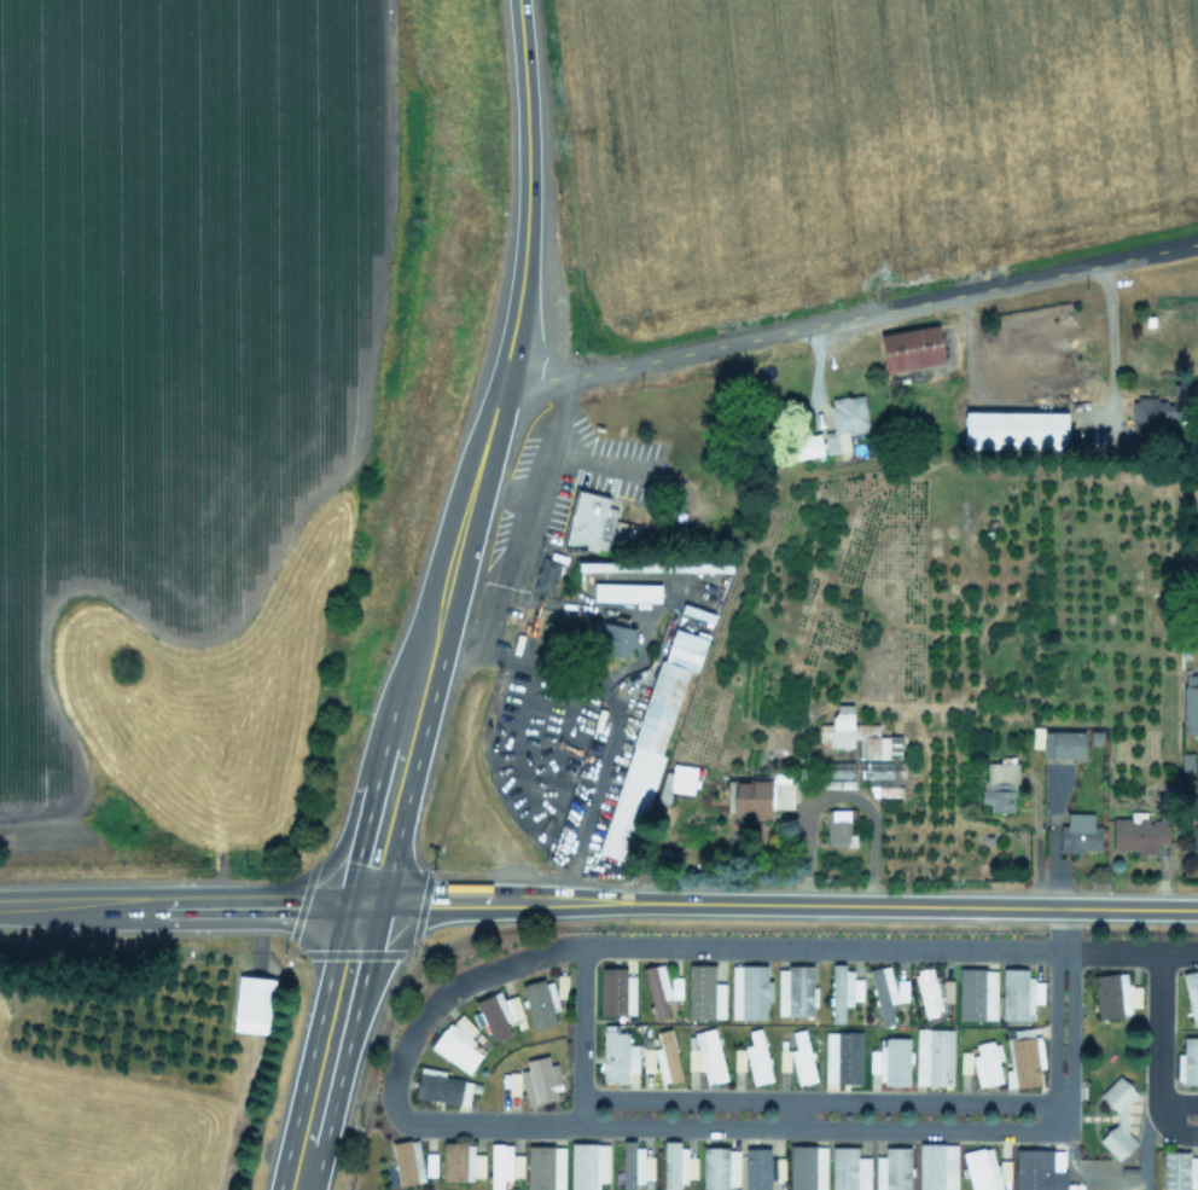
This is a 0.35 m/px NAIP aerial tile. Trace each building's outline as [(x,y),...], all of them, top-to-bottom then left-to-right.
[(943,362),(937,324),(879,334),(885,372),(943,362)] [(823,432),(827,453),(850,450),(847,434),(868,431),(862,394),(828,399),(832,431),(823,432)] [(1172,416),(1171,397),(1130,398),(1130,431),(1165,430),(1164,416),(1172,416)] [(1066,448),(1066,411),(963,410),(963,447),(1066,448)] [(793,460),(822,455),(819,433),(789,438),(793,460)] [(564,545),(605,554),(608,539),(635,545),(639,525),(614,520),(616,508),(607,506),(609,497),(576,490),(564,545)] [(709,564),(639,562),(639,570),(709,572),(709,564)] [(660,584),(593,582),(593,600),(659,602),(660,584)] [(631,660),(637,629),(608,623),(594,619),(590,639),(607,642),(605,654),(631,660)] [(600,854),(630,862),(661,755),(662,755),(687,669),(697,672),(707,638),(667,626),(600,854)] [(1182,675),(1183,733),(1197,733),(1197,674),(1182,675)] [(899,759),(900,735),(877,735),(877,724),(852,723),(852,704),(833,704),(833,724),(817,724),(817,747),(856,748),(856,759),(899,759)] [(1041,731),(1041,726),(1031,726),(1031,747),(1043,747),(1043,758),(1083,758),(1083,731),(1041,731)] [(1192,753),(1180,753),(1180,770),(1192,770),(1192,753)] [(869,777),(868,783),(901,785),(902,761),(859,760),(858,777),(869,777)] [(990,812),(1013,811),(1012,789),(1018,789),(1017,762),(982,763),(983,803),(989,803),(990,812)] [(697,766),(672,764),(671,771),(661,770),(658,801),(668,803),(670,791),(694,794),(697,766)] [(791,809),(791,773),(780,773),(780,782),(769,782),(769,778),(727,778),(727,806),(731,806),(731,815),(768,815),(768,809),(791,809)] [(897,796),(897,784),(876,785),(876,796),(897,796)] [(827,845),(855,845),(854,833),(848,834),(848,809),(826,810),(827,845)] [(1167,820),(1146,819),(1146,812),(1130,811),(1129,817),(1111,817),(1111,849),(1136,849),(1136,857),(1146,857),(1146,852),(1156,853),(1156,843),(1167,843),(1167,820)] [(1092,813),(1066,812),(1066,825),(1059,825),(1058,851),(1099,851),(1100,825),(1092,825),(1092,813)] [(688,1018),(723,1018),(724,982),(714,982),(714,964),(688,964),(688,1018)] [(766,965),(730,964),(729,1019),(765,1019),(765,1001),(770,1001),(771,979),(766,979),(766,965)] [(904,979),(893,982),(889,964),(868,969),(881,1026),(894,1023),(889,1004),(908,999),(904,979)] [(776,1015),(812,1016),(813,966),(777,966),(776,1015)] [(861,1002),(861,978),(852,978),(852,966),(830,966),(831,1023),(843,1022),(843,1003),(861,1002)] [(949,979),(936,982),(932,966),(913,970),(924,1018),(945,1013),(943,1003),(954,1000),(949,979)] [(625,968),(600,967),(598,1014),(625,1015),(626,1003),(633,1004),(634,976),(625,975),(625,968)] [(996,969),(958,968),(957,1020),(995,1020),(996,969)] [(1042,1003),(1042,979),(1026,979),(1026,969),(1001,968),(1000,1019),(1033,1020),(1033,1003),(1042,1003)] [(1190,1025),(1197,1024),(1197,970),(1183,972),(1190,1025)] [(1140,984),(1126,985),(1126,973),(1094,974),(1095,1017),(1130,1016),(1129,1007),(1140,1006),(1140,984)] [(275,980),(238,975),(231,1029),(268,1034),(275,980)] [(552,1010),(558,1009),(551,978),(522,984),(531,1028),(555,1023),(552,1010)] [(490,1041),(511,1034),(506,1021),(523,1016),(516,995),(502,999),(499,991),(476,999),(490,1041)] [(482,1029),(453,1012),(431,1050),(469,1072),(482,1051),(472,1045),(482,1029)] [(726,1079),(713,1027),(692,1032),(696,1047),(684,1050),(690,1071),(702,1068),(706,1084),(726,1079)] [(750,1044),(744,1045),(751,1084),(770,1081),(761,1027),(747,1030),(750,1044)] [(1015,1086),(1040,1084),(1033,1027),(1009,1030),(1015,1086)] [(643,1070),(656,1068),(659,1084),(680,1080),(671,1028),(656,1030),(659,1046),(639,1050),(643,1070)] [(816,1080),(803,1028),(791,1031),(795,1049),(788,1050),(797,1085),(816,1080)] [(952,1029),(915,1028),(913,1085),(951,1085),(952,1029)] [(636,1072),(636,1044),(628,1045),(627,1031),(601,1031),(602,1082),(627,1082),(627,1072),(636,1072)] [(861,1032),(824,1031),(823,1082),(861,1083),(861,1032)] [(868,1048),(869,1072),(877,1072),(877,1084),(909,1084),(908,1037),(883,1037),(884,1048),(868,1048)] [(1182,1038),(1182,1053),(1176,1053),(1175,1083),(1197,1083),(1197,1038),(1182,1038)] [(998,1040),(975,1045),(977,1054),(970,1055),(978,1087),(1002,1082),(997,1061),(1002,1059),(998,1040)] [(733,1070),(744,1069),(743,1049),(733,1049),(733,1070)] [(779,1070),(789,1070),(789,1049),(778,1049),(779,1070)] [(561,1089),(556,1063),(549,1064),(547,1055),(524,1060),(526,1069),(520,1070),(527,1105),(557,1099),(555,1090),(561,1089)] [(444,1070),(418,1066),(414,1097),(468,1105),(470,1091),(479,1093),(480,1082),(443,1077),(444,1070)] [(508,1095),(518,1095),(519,1072),(508,1072),(508,1095)] [(484,1179),(483,1153),(472,1153),(472,1142),(442,1142),(442,1179),(484,1179)] [(598,1182),(606,1182),(607,1143),(571,1142),(569,1189),(598,1189),(598,1182)] [(643,1156),(643,1143),(622,1142),(621,1189),(634,1189),(634,1183),(652,1183),(652,1156),(643,1156)] [(678,1180),(695,1181),(696,1156),(686,1156),(687,1143),(663,1142),(662,1189),(678,1189),(678,1180)] [(502,1178),(522,1178),(522,1154),(511,1154),(511,1143),(490,1143),(489,1189),(502,1189),(502,1178)] [(957,1143),(918,1143),(917,1189),(956,1189),(957,1143)] [(768,1189),(766,1181),(786,1177),(782,1156),(768,1159),(765,1144),(745,1148),(754,1189),(768,1189)] [(565,1146),(527,1145),(526,1189),(564,1189),(565,1146)] [(789,1145),(788,1189),(825,1189),(826,1146),(789,1145)] [(832,1146),(830,1189),(869,1189),(870,1157),(856,1156),(856,1147),(832,1146)] [(727,1184),(737,1185),(738,1148),(702,1147),(701,1189),(726,1189),(727,1184)] [(874,1189),(910,1189),(909,1147),(884,1147),(884,1156),(873,1156),(874,1189)] [(1065,1149),(1015,1148),(1014,1189),(1064,1189),(1065,1149)] [(993,1161),(992,1149),(962,1149),(962,1175),(970,1174),(970,1189),(1009,1189),(1008,1161),(993,1161)] [(1189,1156),(1189,1151),(1163,1151),(1162,1189),(1188,1189),(1188,1187),(1197,1188),(1197,1156),(1189,1156)]
